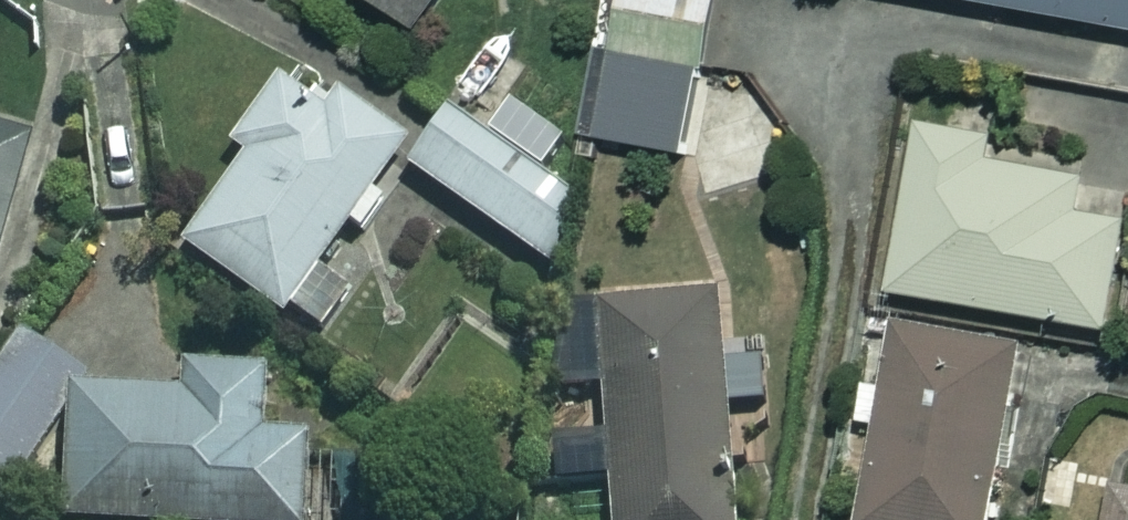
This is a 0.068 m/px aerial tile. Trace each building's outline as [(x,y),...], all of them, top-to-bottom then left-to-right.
[(419,41),(450,0),(364,0),(419,41)] [(622,64),(714,80),(728,0),(634,0),(622,64)] [(1127,39),(1127,0),(916,0),(1127,39)] [(335,264),(418,147),(346,96),(335,110),(294,81),(247,147),(262,158),(200,245),(340,344),(376,293),(335,264)] [(596,205),(462,114),(423,170),(557,262),(596,205)] [(6,278),(47,131),(0,117),(0,276),(6,278)] [(928,134),(899,301),(1113,339),(1127,254),(1127,196),(994,172),(999,146),(928,134)] [(744,302),(686,303),(686,292),(569,293),(570,386),(620,385),(620,447),(573,447),(573,481),(627,480),(627,519),(747,519),(744,302)] [(905,337),(893,395),(874,391),(865,437),(884,441),(869,519),(1000,519),(1032,362),(905,337)] [(17,352),(0,385),(0,488),(28,502),(86,386),(17,352)] [(201,370),(200,395),(87,390),(81,519),(321,519),(325,436),(284,434),(287,374),(201,370)] [(1123,499),(1119,519),(1127,519),(1127,500),(1123,499)]
